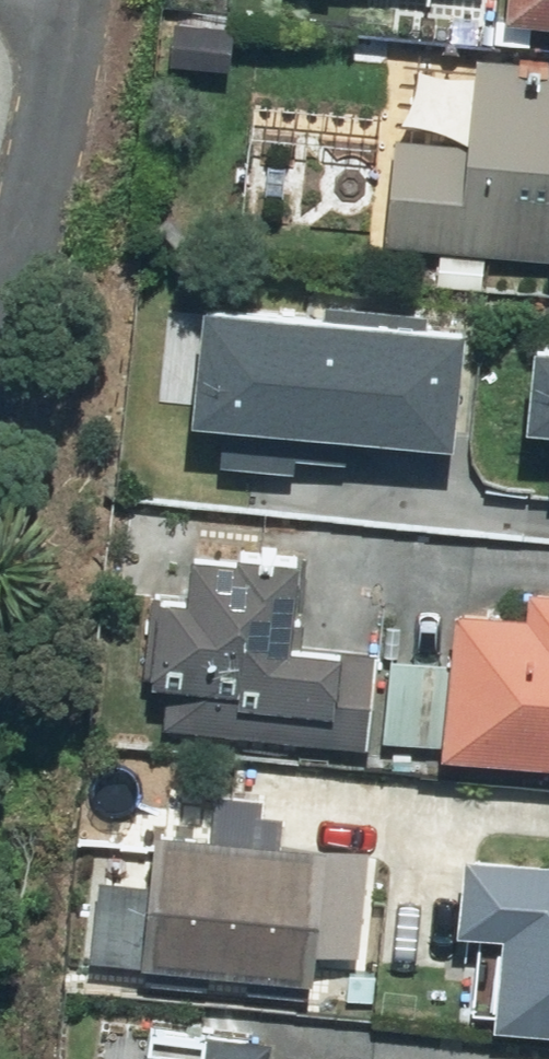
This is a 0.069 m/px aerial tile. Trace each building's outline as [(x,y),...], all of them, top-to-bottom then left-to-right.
[(526,11),(548,13),(548,0),(527,0),(526,11)] [(399,235),(548,251),(548,55),(492,49),(482,139),(410,131),(399,235)] [(485,311),(221,289),(212,403),(236,406),(232,455),(306,461),(307,447),(365,452),(368,416),(476,426),(485,311)] [(380,741),(387,646),(308,640),(315,555),(276,552),(277,542),(206,536),(202,590),(160,586),(153,675),(184,677),(180,725),(380,741)] [(538,586),(536,606),(467,600),(462,661),(404,656),(396,741),(548,754),(548,587),(538,586)] [(378,836),(170,821),(166,878),(110,874),(105,955),(368,974),(378,836)] [(517,926),(509,1020),(548,1023),(548,851),(486,846),(479,923),(517,926)] [(161,1025),(159,1058),(280,1058),(281,1033),(161,1025)]
